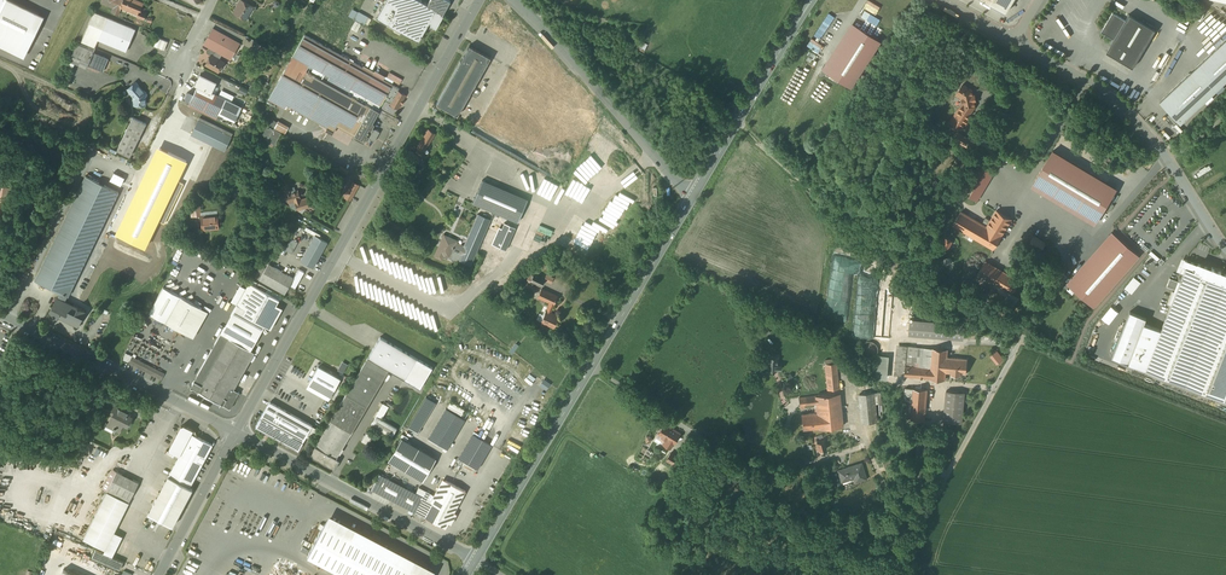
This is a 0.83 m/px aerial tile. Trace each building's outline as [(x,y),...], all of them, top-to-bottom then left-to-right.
[(102,3),(120,10),(121,7),(124,0),(103,0),(102,3)] [(135,0),(124,0),(121,7),(139,15),(138,17),(144,19),(146,12),(140,10),(143,3),(135,0)] [(241,0),(234,13),(246,20),(253,7),(241,0)] [(419,0),(386,0),(376,18),(419,42),(429,23),(437,10),(428,5),(419,0)] [(448,0),(430,0),(428,5),(437,10),(429,23),(431,24),(430,25),(436,29),(443,16),(442,15),(450,1),(448,0)] [(882,6),(870,0),(869,0),(865,7),(878,14),(882,6)] [(1006,13),(1014,0),(984,0),(1006,13)] [(822,42),(837,13),(830,10),(815,39),(822,42)] [(878,26),(882,20),(866,10),(862,16),(878,26)] [(108,18),(94,12),(81,42),(89,45),(95,48),(98,40),(108,18)] [(369,17),(359,12),(355,19),(364,25),(369,17)] [(1113,13),(1103,29),(1104,34),(1114,40),(1121,28),(1125,20),(1113,13)] [(1125,20),(1121,28),(1114,40),(1107,52),(1133,68),(1155,30),(1129,14),(1125,20)] [(136,29),(108,18),(98,40),(126,52),(136,29)] [(856,27),(828,72),(851,87),(880,42),(856,27)] [(240,44),(213,29),(204,45),(210,48),(216,51),(231,60),(240,44)] [(266,39),(255,33),(253,37),(264,42),(266,39)] [(616,34),(601,36),(603,50),(608,49),(609,57),(619,55),(616,34)] [(393,84),(305,35),(268,99),(286,109),(287,106),(327,128),(327,129),(328,132),(330,133),(334,132),(337,126),(340,128),(342,126),(355,134),(371,107),(379,111),(380,109),(379,108),(380,105),(381,105),(393,84)] [(158,38),(155,47),(166,49),(169,41),(158,38)] [(1160,101),(1168,110),(1172,115),(1173,115),(1181,124),(1225,83),(1225,40),(1160,101)] [(646,52),(649,44),(641,41),(638,48),(646,52)] [(259,61),(267,47),(258,42),(250,56),(259,61)] [(87,49),(77,44),(70,61),(86,68),(87,68),(88,65),(94,52),(87,50),(87,49)] [(470,46),(437,104),(442,107),(452,113),(458,116),(491,57),(470,46)] [(216,51),(210,48),(207,53),(211,56),(211,55),(213,56),(216,51)] [(108,59),(94,52),(88,65),(103,71),(108,59)] [(280,57),(273,53),(271,57),(272,58),(270,62),(275,65),(280,57)] [(213,56),(211,55),(211,56),(206,65),(218,72),(222,66),(220,65),(219,63),(221,61),(213,56)] [(143,90),(135,82),(127,89),(134,97),(133,104),(145,105),(145,96),(147,95),(147,93),(144,91),(143,90)] [(972,90),(963,84),(957,93),(962,97),(964,104),(960,109),(969,115),(975,106),(972,90)] [(226,99),(198,86),(191,100),(207,108),(219,114),(226,99)] [(398,91),(390,104),(398,108),(401,103),(402,104),(404,101),(403,100),(406,95),(398,91)] [(355,134),(353,137),(363,143),(364,142),(368,136),(367,135),(366,134),(370,129),(371,129),(372,129),(374,125),(374,123),(373,123),(379,111),(371,107),(355,134)] [(219,114),(207,108),(205,113),(216,119),(219,114)] [(399,119),(387,112),(383,120),(394,126),(396,126),(399,121),(399,119)] [(146,124),(133,117),(133,118),(117,150),(130,156),(146,124)] [(233,134),(200,118),(191,135),(224,151),(233,134)] [(174,126),(162,121),(158,129),(162,131),(156,142),(164,146),(174,126)] [(268,126),(264,134),(269,137),(273,129),(268,126)] [(286,132),(275,126),(274,129),(281,133),(284,135),(286,132)] [(269,137),(267,140),(270,141),(271,140),(276,143),(281,133),(274,129),(273,129),(269,137)] [(429,130),(418,148),(424,152),(435,134),(429,130)] [(979,145),(958,132),(954,139),(975,151),(979,145)] [(444,133),(434,149),(439,152),(449,137),(444,133)] [(956,150),(949,146),(933,172),(940,176),(956,150)] [(454,149),(448,157),(447,157),(448,158),(440,169),(449,175),(454,168),(456,169),(458,166),(456,165),(459,161),(463,155),(454,149)] [(420,157),(410,150),(406,156),(407,157),(399,170),(405,174),(408,169),(414,173),(416,169),(413,167),(416,163),(417,163),(420,157)] [(1053,151),(1032,186),(1095,224),(1116,189),(1053,151)] [(993,173),(979,164),(963,191),(977,200),(993,173)] [(1199,176),(1213,170),(1211,166),(1197,172),(1199,176)] [(86,176),(67,215),(100,231),(119,192),(86,176)] [(528,201),(483,181),(473,204),(518,224),(528,201)] [(281,192),(264,182),(261,187),(278,196),(281,192)] [(354,182),(345,198),(351,201),(360,185),(354,182)] [(294,187),(290,189),(290,187),(289,185),(287,185),(286,185),(284,187),(284,188),(285,192),(285,193),(286,192),(289,204),(295,202),(301,200),(300,196),(303,195),(302,192),(299,193),(298,190),(295,191),(294,187)] [(0,186),(0,211),(6,212),(10,187),(0,186)] [(200,194),(192,195),(193,205),(201,204),(200,194)] [(301,200),(295,202),(295,204),(290,205),(290,207),(296,210),(298,209),(298,210),(310,206),(307,198),(301,200)] [(997,211),(989,223),(984,220),(982,224),(974,238),(993,249),(1001,235),(1002,236),(1011,220),(997,211)] [(982,224),(962,212),(953,225),(974,238),(982,224)] [(478,214),(464,246),(464,247),(460,254),(458,259),(471,265),(488,227),(491,220),(478,214)] [(100,231),(67,215),(35,281),(61,293),(58,298),(65,301),(67,296),(68,297),(100,231)] [(218,216),(208,217),(208,215),(201,216),(202,228),(210,227),(211,229),(219,228),(218,216)] [(457,241),(444,235),(435,256),(442,259),(445,253),(451,255),(453,251),(460,254),(464,247),(456,243),(457,241)] [(328,243),(315,236),(300,261),(313,268),(328,243)] [(1116,236),(1071,287),(1094,307),(1138,256),(1116,236)] [(1045,244),(1034,237),(1029,244),(1041,251),(1045,244)] [(291,238),(286,250),(293,254),(298,242),(291,238)] [(952,241),(946,238),(942,244),(948,248),(952,241)] [(206,259),(193,251),(191,254),(196,257),(192,262),(197,265),(199,261),(203,263),(206,259)] [(1198,265),(1183,260),(1181,266),(1186,268),(1195,272),(1198,265)] [(1019,282),(985,261),(978,274),(1012,294),(1019,282)] [(294,278),(268,264),(259,280),(285,294),(290,285),(295,288),(304,272),(299,269),(294,278)] [(1212,268),(1211,269),(1198,264),(1198,265),(1195,272),(1225,284),(1225,275),(1221,273),(1222,271),(1212,268)] [(1186,268),(1161,331),(1144,325),(1146,319),(1130,313),(1112,358),(1225,403),(1225,284),(1195,272),(1186,268)] [(545,279),(535,274),(531,281),(541,286),(545,279)] [(1012,294),(978,274),(973,282),(1014,307),(1019,299),(1012,294)] [(268,289),(258,284),(256,287),(249,283),(221,333),(251,350),(264,326),(271,329),(283,308),(276,305),(279,300),(266,292),(268,289)] [(208,311),(163,287),(149,313),(193,338),(208,311)] [(557,296),(542,289),(538,297),(550,303),(548,307),(551,309),(557,296)] [(890,338),(892,294),(886,294),(886,296),(881,296),(879,338),(890,338)] [(69,304),(65,302),(65,301),(58,298),(57,297),(57,298),(56,298),(57,299),(54,303),(54,304),(53,305),(53,306),(51,311),(50,311),(51,311),(50,312),(51,312),(55,314),(56,315),(56,314),(57,315),(58,316),(58,315),(62,317),(62,318),(63,318),(63,317),(67,320),(68,320),(72,322),(72,323),(73,322),(77,324),(77,325),(78,325),(78,324),(80,319),(81,319),(81,317),(82,318),(82,317),(81,317),(84,312),(85,311),(84,311),(84,310),(84,311),(78,308),(78,307),(77,307),(74,306),(75,306),(74,306),(69,304),(70,303),(69,303),(69,304)] [(1104,318),(1111,325),(1122,313),(1114,306),(1104,318)] [(551,309),(548,307),(547,311),(546,311),(541,322),(553,327),(554,326),(556,322),(559,316),(550,312),(552,309),(551,309)] [(965,325),(910,320),(909,334),(964,339),(965,325)] [(767,326),(755,332),(758,336),(765,332),(766,334),(770,332),(767,326)] [(251,350),(221,333),(192,385),(191,385),(190,386),(191,388),(192,388),(230,409),(231,408),(239,393),(234,390),(255,352),(251,350)] [(432,368),(380,337),(368,358),(389,370),(420,389),(432,368)] [(873,342),(872,341),(871,341),(869,341),(868,341),(867,342),(865,342),(864,343),(863,344),(863,345),(862,346),(862,347),(861,348),(861,349),(861,350),(861,352),(861,353),(862,354),(863,355),(864,356),(865,357),(866,358),(867,358),(869,359),(870,359),(872,358),(874,358),(875,357),(876,356),(877,354),(878,353),(878,352),(878,351),(879,350),(878,348),(878,347),(878,346),(877,345),(876,344),(876,343),(875,343),(874,342),(873,342)] [(908,346),(898,345),(895,375),(905,376),(908,346)] [(948,349),(908,346),(905,376),(930,378),(945,380),(947,357),(948,349)] [(992,356),(998,365),(1005,359),(999,351),(992,356)] [(959,358),(947,357),(946,372),(951,373),(951,374),(961,374),(966,374),(968,359),(967,359),(968,355),(959,355),(959,358)] [(165,373),(132,356),(129,363),(161,380),(165,373)] [(464,380),(470,358),(463,356),(461,362),(453,359),(448,375),(464,380)] [(511,356),(511,375),(522,379),(528,362),(511,356)] [(778,356),(767,356),(766,369),(777,370),(778,370),(780,370),(781,364),(778,364),(778,356)] [(389,370),(368,358),(346,394),(367,407),(389,370)] [(343,361),(339,370),(345,373),(349,364),(343,361)] [(836,363),(825,364),(828,394),(827,394),(799,397),(800,406),(817,404),(817,408),(819,429),(843,426),(836,363)] [(341,378),(318,366),(306,388),(328,400),(341,378)] [(525,380),(533,385),(538,377),(531,372),(525,380)] [(545,379),(540,385),(548,390),(552,384),(545,379)] [(826,387),(799,389),(799,397),(827,394),(826,387)] [(913,388),(906,388),(903,419),(910,420),(913,388)] [(927,389),(913,388),(910,420),(924,421),(927,389)] [(965,392),(947,391),(944,422),(962,424),(965,392)] [(120,400),(108,393),(104,401),(114,406),(115,405),(117,406),(120,400)] [(874,393),(860,394),(863,424),(877,423),(874,393)] [(346,394),(315,446),(336,459),(367,407),(346,394)] [(534,394),(526,408),(542,416),(549,402),(534,394)] [(436,404),(426,398),(408,428),(418,434),(436,404)] [(302,420),(270,402),(261,418),(293,436),(302,420)] [(449,407),(464,413),(466,408),(452,402),(449,407)] [(383,403),(376,416),(381,419),(389,407),(383,403)] [(117,406),(115,405),(114,406),(112,411),(114,412),(108,424),(114,427),(113,429),(115,430),(115,429),(119,431),(122,425),(123,425),(124,426),(126,425),(127,424),(128,422),(129,422),(132,418),(129,416),(130,414),(117,406)] [(815,413),(801,414),(803,430),(819,429),(817,408),(815,409),(815,413)] [(465,421),(446,410),(428,440),(447,451),(465,421)] [(524,411),(515,424),(529,434),(539,421),(524,411)] [(381,419),(376,416),(371,425),(392,437),(397,429),(381,419)] [(293,436),(261,418),(256,426),(265,432),(265,433),(269,435),(270,434),(298,450),(303,442),(293,436)] [(302,420),(293,436),(303,442),(312,426),(302,420)] [(680,434),(664,424),(656,437),(662,441),(664,438),(666,439),(663,444),(670,449),(680,434)] [(181,426),(170,448),(170,450),(179,455),(191,433),(195,435),(196,434),(195,431),(184,425),(181,426)] [(374,436),(367,432),(361,441),(368,445),(374,436)] [(179,455),(148,513),(173,526),(192,489),(190,487),(213,445),(195,435),(191,433),(179,455)] [(936,436),(924,435),(923,446),(935,447),(936,436)] [(491,447),(472,436),(458,460),(477,471),(491,447)] [(436,460),(402,440),(388,463),(422,483),(436,460)] [(824,441),(817,443),(819,452),(827,450),(824,441)] [(315,446),(311,453),(309,455),(333,469),(338,461),(337,461),(338,460),(315,446)] [(700,458),(690,452),(688,456),(691,458),(690,460),(696,464),(700,458)] [(671,453),(664,464),(675,471),(682,460),(671,453)] [(895,472),(890,462),(883,465),(888,475),(895,472)] [(861,465),(839,472),(842,483),(855,479),(856,483),(866,480),(861,465)] [(114,469),(104,489),(107,491),(117,471),(114,469)] [(139,482),(117,471),(107,491),(129,502),(139,482)] [(416,493),(380,474),(372,490),(425,518),(433,503),(432,502),(423,497),(426,492),(419,488),(416,493)] [(444,479),(432,502),(433,503),(425,518),(446,529),(450,522),(452,523),(457,514),(455,512),(466,491),(444,479)] [(107,491),(83,538),(105,549),(129,502),(107,491)] [(83,498),(76,497),(72,511),(79,513),(83,498)] [(307,555),(344,574),(434,574),(436,572),(328,516),(307,555)] [(124,561),(96,549),(92,557),(120,569),(124,561)]
